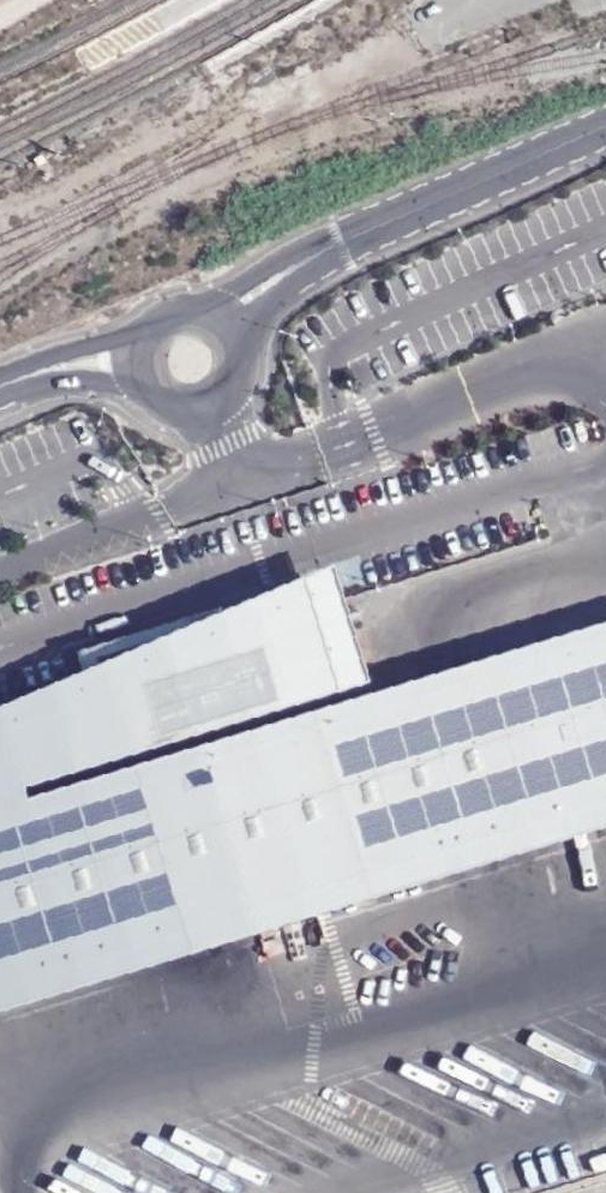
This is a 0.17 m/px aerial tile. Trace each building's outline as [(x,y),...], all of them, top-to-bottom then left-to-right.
[(605,828),(605,620),(391,671),(371,612),(351,556),(213,607),(89,659),(0,699),(0,1010),(605,828)]
